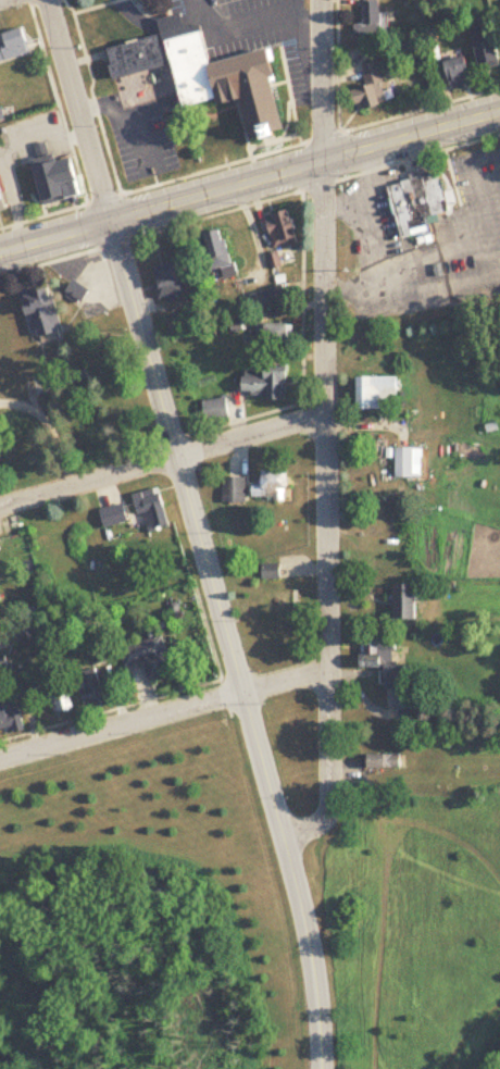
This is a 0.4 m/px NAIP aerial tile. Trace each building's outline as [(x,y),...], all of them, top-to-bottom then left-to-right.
[(351,24),(351,34),(377,34),(376,0),(359,0),(359,24),(351,24)] [(291,131),(274,50),(213,63),(205,25),(189,28),(186,15),(162,20),(165,36),(109,48),(115,78),(177,65),(186,107),(222,99),(224,106),(247,101),(255,139),(291,131)] [(33,52),(26,29),(0,37),(0,62),(33,52)] [(473,69),(494,65),(488,34),(468,37),(473,69)] [(438,62),(446,88),(466,82),(459,56),(438,62)] [(382,102),(375,60),(358,63),(363,87),(346,91),(349,108),(382,102)] [(85,197),(77,158),(55,162),(51,143),(34,146),(46,205),(85,197)] [(397,238),(423,232),(420,218),(445,211),(435,172),(383,186),(397,238)] [(8,210),(0,179),(0,212),(8,210)] [(274,248),(299,247),(298,212),(278,213),(278,227),(273,227),(274,248)] [(203,252),(209,274),(235,267),(225,230),(207,235),(211,249),(203,252)] [(192,286),(180,261),(157,273),(170,297),(192,286)] [(66,293),(80,306),(92,294),(78,281),(66,293)] [(66,333),(52,289),(25,297),(39,341),(66,333)] [(255,311),(280,306),(276,291),(252,296),(255,311)] [(168,322),(171,338),(195,333),(192,317),(168,322)] [(265,346),(293,346),(293,325),(265,325),(265,346)] [(247,369),(246,397),(291,399),(292,371),(247,369)] [(385,410),(385,394),(403,394),(403,378),(362,378),(362,410),(385,410)] [(415,449),(398,449),(398,477),(415,477),(415,449)] [(254,500),(292,500),(292,472),(265,472),(265,485),(254,485),(254,500)] [(224,503),(247,503),(247,478),(224,478),(224,503)] [(149,532),(172,525),(161,488),(134,497),(140,517),(144,515),(149,532)] [(130,522),(124,504),(101,512),(107,530),(130,522)] [(263,566),(263,579),(281,579),(281,566),(263,566)] [(397,620),(421,620),(421,585),(397,585),(397,620)] [(296,615),(296,593),(267,593),(267,615),(296,615)] [(126,669),(148,664),(152,681),(172,676),(164,639),(121,649),(126,669)] [(409,689),(409,665),(397,665),(397,641),(365,641),(365,669),(383,669),(383,689),(409,689)] [(13,674),(9,655),(0,657),(0,677),(13,674)] [(76,680),(87,708),(115,697),(105,669),(76,680)] [(49,688),(55,715),(76,710),(70,683),(49,688)] [(23,706),(0,706),(0,732),(23,732),(23,706)] [(371,769),(403,769),(403,755),(371,755),(371,769)]
